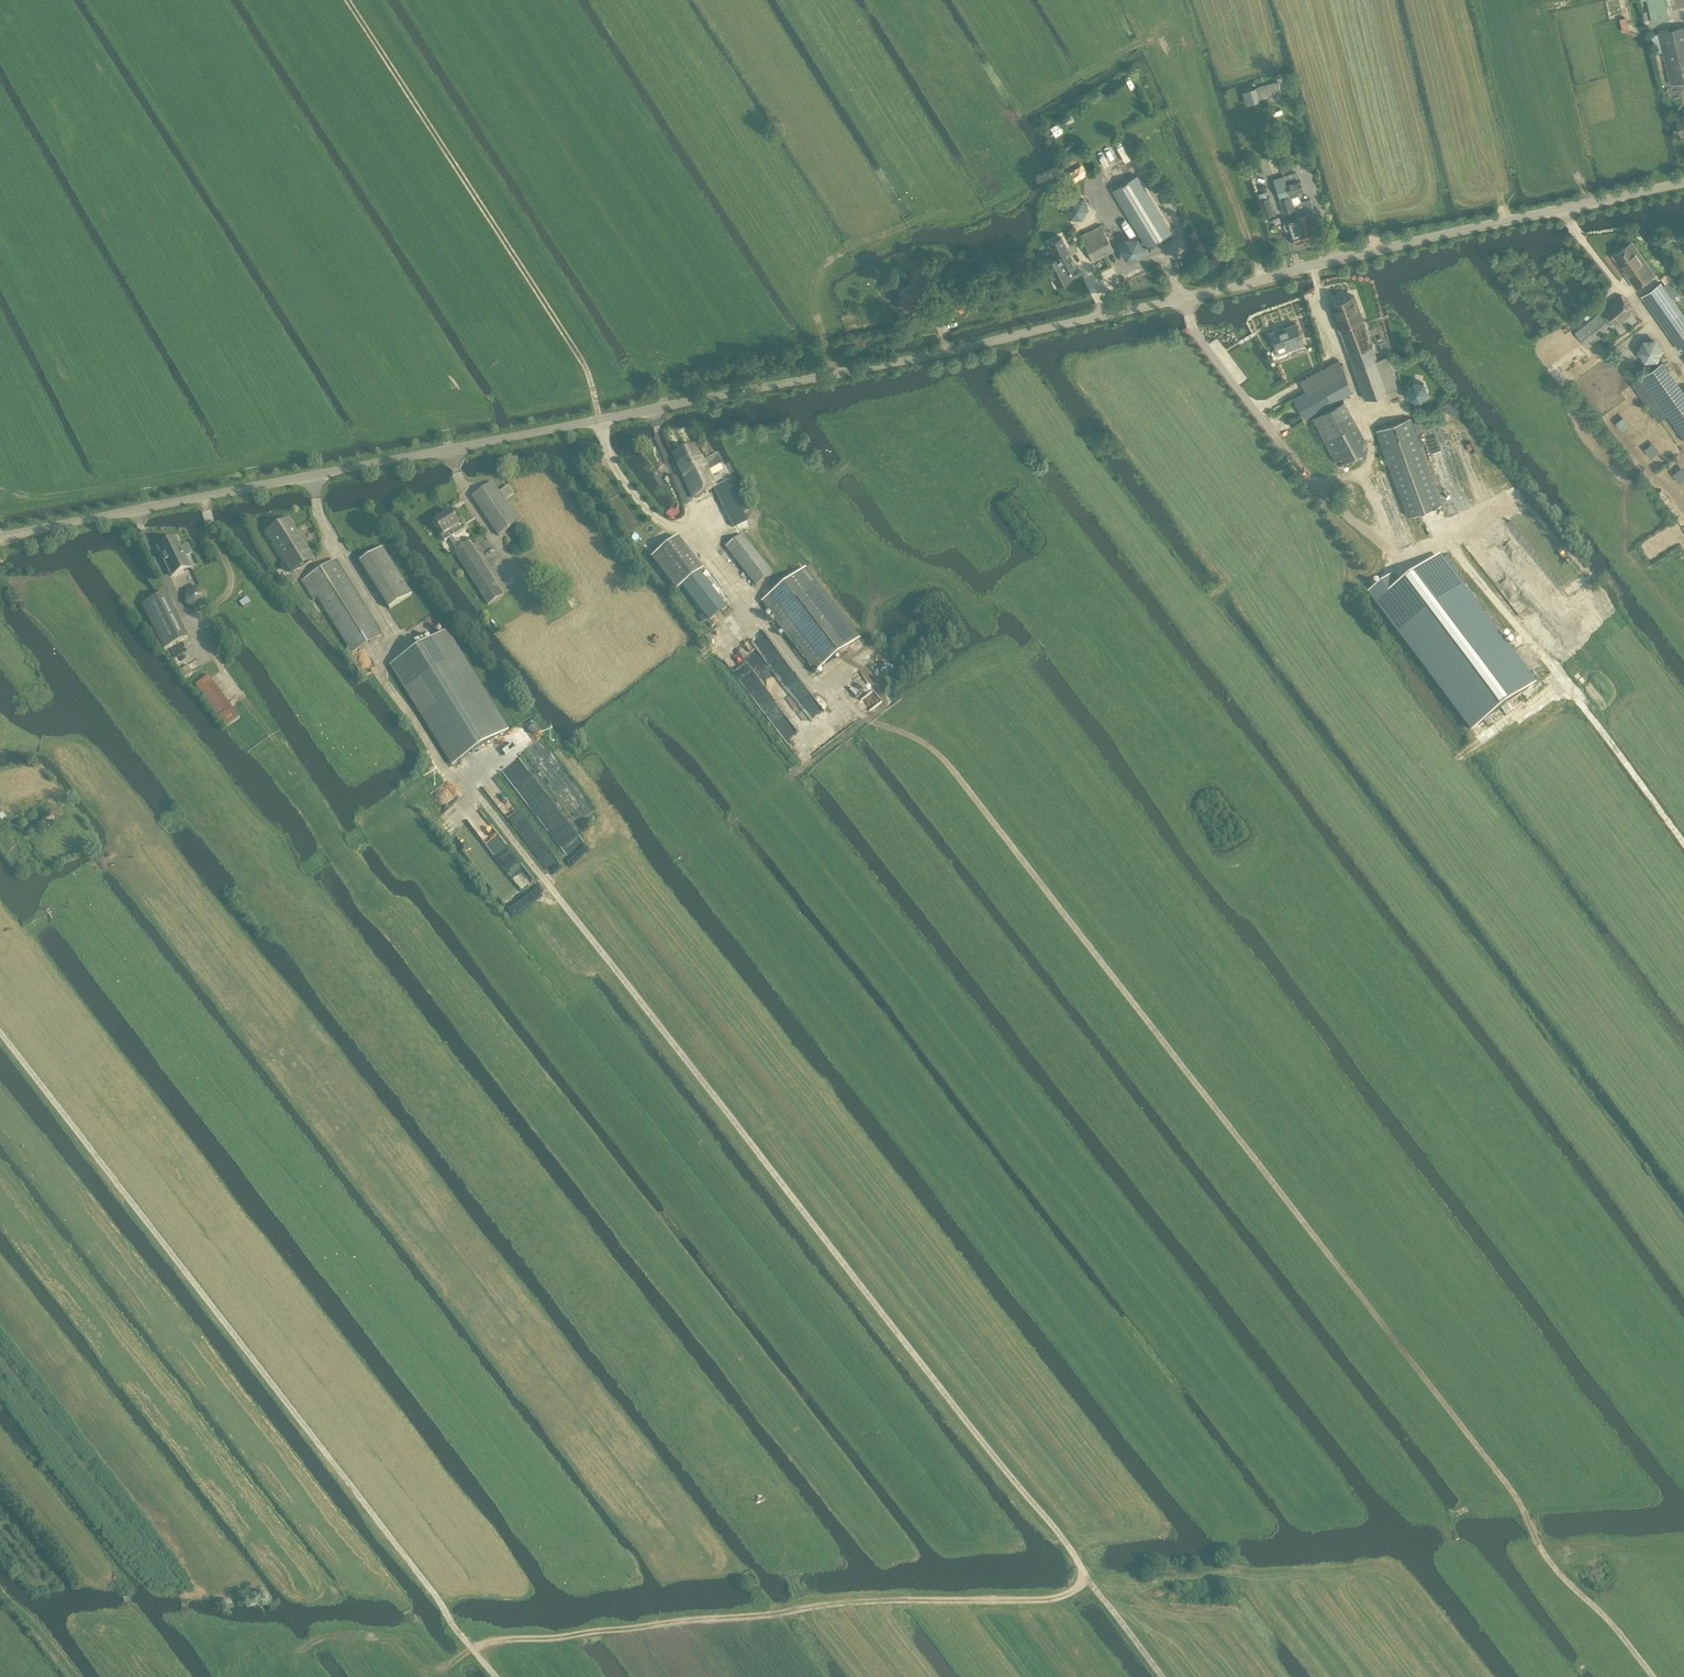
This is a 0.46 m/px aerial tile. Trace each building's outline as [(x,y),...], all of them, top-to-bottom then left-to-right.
[(1652,22),(1670,18),(1666,0),(1647,0),(1652,22)] [(1654,34),(1651,34),(1656,52),(1663,51),(1671,83),(1683,80),(1683,26),(1659,32),(1654,34)] [(1259,98),(1260,98),(1268,95),(1270,100),(1283,97),(1278,81),(1257,88),(1256,88),(1259,98)] [(1260,99),(1260,98),(1259,98),(1256,88),(1257,88),(1256,86),(1248,89),(1252,102),(1260,99)] [(1284,176),(1305,241),(1316,238),(1314,234),(1319,233),(1313,212),(1314,211),(1311,199),(1302,202),(1299,192),(1303,191),(1299,177),(1298,177),(1296,172),(1284,176)] [(1172,232),(1137,175),(1112,190),(1143,241),(1141,242),(1138,237),(1125,237),(1119,248),(1126,259),(1139,259),(1145,248),(1144,247),(1146,246),(1147,247),(1172,232)] [(1296,244),(1305,241),(1284,176),(1274,179),(1285,213),(1288,212),(1290,220),(1289,221),(1291,227),(1296,244)] [(1071,196),(1064,206),(1070,217),(1082,218),(1088,207),(1083,197),(1071,196)] [(1270,198),(1260,201),(1265,216),(1275,213),(1270,198)] [(1104,231),(1084,241),(1094,261),(1114,250),(1104,231)] [(1048,266),(1047,268),(1049,272),(1051,273),(1057,284),(1072,277),(1068,269),(1076,265),(1062,236),(1050,243),(1057,257),(1046,262),(1048,266)] [(1636,287),(1655,274),(1632,242),(1613,255),(1636,287)] [(924,299),(921,293),(933,286),(928,279),(913,288),(915,291),(901,299),(908,310),(924,299)] [(1661,283),(1642,297),(1679,349),(1681,348),(1683,351),(1683,315),(1661,283)] [(1632,308),(1621,295),(1576,333),(1588,347),(1615,325),(1621,333),(1637,319),(1630,310),(1632,308)] [(1364,399),(1396,388),(1393,380),(1385,357),(1377,360),(1354,296),(1330,304),(1357,379),(1364,399)] [(958,302),(957,303),(960,311),(961,311),(976,305),(973,297),(958,302)] [(1303,344),(1296,324),(1280,329),(1278,328),(1274,330),(1273,332),(1271,333),(1279,355),(1288,351),(1287,349),(1303,344)] [(1300,381),(1305,390),(1292,397),(1304,418),(1352,391),(1338,359),(1300,381)] [(1663,361),(1640,377),(1683,439),(1683,391),(1663,361)] [(1423,382),(1413,381),(1406,389),(1409,399),(1420,400),(1426,392),(1423,382)] [(1462,413),(1450,399),(1444,405),(1446,407),(1443,410),(1445,412),(1448,410),(1456,419),(1462,413)] [(1366,440),(1344,400),(1312,417),(1337,464),(1367,448),(1364,441),(1366,440)] [(1440,504),(1433,484),(1409,418),(1375,430),(1406,516),(1440,504)] [(692,498),(716,487),(709,472),(723,464),(717,454),(716,455),(704,462),(695,444),(673,454),(692,498)] [(504,500),(514,494),(509,486),(499,492),(493,483),(472,497),(498,536),(519,522),(504,500)] [(738,502),(734,494),(722,500),(726,508),(738,502)] [(435,522),(443,535),(441,536),(444,542),(449,539),(456,550),(454,551),(488,605),(503,595),(469,542),(459,548),(452,537),(462,531),(458,525),(459,525),(451,512),(435,522)] [(291,573),(313,560),(289,519),(266,532),(291,573)] [(756,586),(772,573),(742,535),(726,548),(756,586)] [(181,548),(176,538),(158,547),(172,576),(190,567),(185,557),(192,553),(188,544),(181,548)] [(727,608),(700,573),(703,570),(678,538),(652,558),(677,590),(682,586),(709,622),(727,608)] [(388,610),(410,596),(381,548),(358,562),(388,610)] [(1533,685),(1438,557),(1397,587),(1390,577),(1369,592),(1472,730),(1533,685)] [(350,656),(381,637),(356,596),(334,561),(300,582),(312,602),(316,599),(350,656)] [(859,638),(805,569),(762,602),(816,671),(859,638)] [(198,587),(187,591),(186,604),(195,610),(206,605),(207,593),(198,587)] [(142,605),(164,649),(187,637),(165,593),(142,605)] [(451,766),(508,730),(447,630),(389,666),(451,766)] [(240,718),(208,675),(195,685),(227,727),(240,718)]
